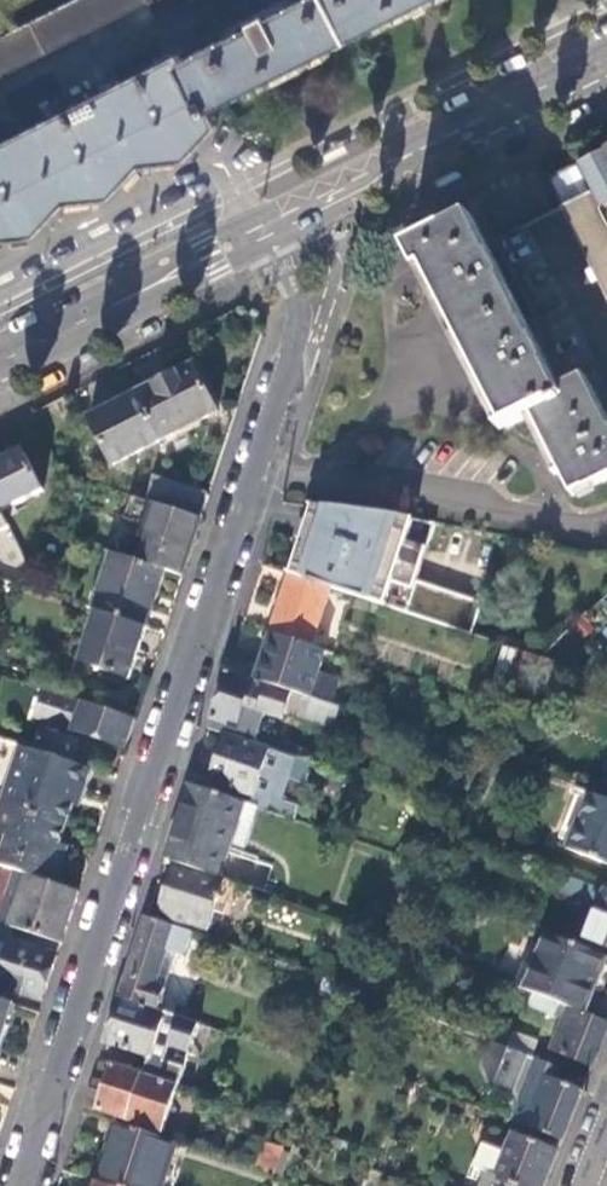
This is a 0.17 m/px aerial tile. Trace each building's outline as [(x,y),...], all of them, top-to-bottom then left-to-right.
[(34,236),(64,204),(108,196),(139,166),(184,160),(217,127),(209,110),(427,0),(290,0),(0,144),(0,241),(34,236)] [(0,38),(0,78),(150,3),(156,18),(192,0),(75,0),(0,38)] [(576,162),(581,173),(590,190),(592,194),(598,206),(606,202),(606,147),(576,162)] [(581,173),(576,162),(547,177),(561,205),(590,190),(581,173)] [(267,179),(272,190),(297,178),(292,168),(267,179)] [(463,179),(458,169),(433,181),(438,191),(463,179)] [(598,206),(592,194),(564,208),(606,300),(606,224),(598,206)] [(494,240),(509,271),(568,242),(553,211),(494,240)] [(570,496),(606,477),(606,423),(582,374),(557,387),(470,216),(406,247),(418,270),(423,268),(503,425),(528,414),(570,496)] [(137,393),(159,438),(216,409),(194,364),(137,393)] [(110,463),(159,438),(137,393),(88,418),(110,463)] [(0,461),(0,509),(41,488),(22,450),(0,461)] [(208,495),(150,476),(144,500),(153,502),(200,518),(208,495)] [(164,569),(182,575),(200,518),(153,502),(144,500),(131,495),(123,517),(145,525),(134,559),(164,569)] [(313,502),(290,572),(291,573),(331,587),(469,634),(480,603),(414,581),(434,521),(398,514),(313,502)] [(164,569),(134,559),(112,552),(91,610),(97,612),(144,627),(164,569)] [(331,587),(291,573),(272,631),(311,644),(331,587)] [(128,678),(144,627),(97,612),(81,663),(128,678)] [(328,650),(311,644),(272,631),(263,659),(233,649),(227,667),(336,703),(343,682),(320,674),(328,650)] [(336,703),(227,667),(210,716),(238,725),(245,705),(284,718),(286,710),(334,726),(342,705),(336,703)] [(125,746),(135,717),(44,688),(36,714),(55,720),(52,729),(41,726),(34,748),(70,760),(78,737),(70,735),(72,729),(125,746)] [(271,748),(225,734),(209,780),(253,794),(250,803),(260,806),(298,819),(303,803),(287,798),(294,776),(310,782),(317,761),(316,761),(280,749),(271,746),(271,748)] [(280,749),(316,761),(319,750),(283,738),(280,749)] [(19,743),(0,799),(0,800),(65,822),(78,784),(85,786),(91,767),(70,760),(34,748),(19,743)] [(294,776),(287,798),(303,803),(310,782),(294,776)] [(250,803),(189,783),(164,857),(176,861),(223,877),(265,891),(274,865),(244,855),(260,806),(250,803)] [(593,793),(581,821),(575,819),(564,846),(606,863),(606,799),(593,793)] [(0,800),(0,864),(12,869),(53,882),(60,862),(53,859),(59,841),(65,822),(0,800)] [(67,843),(59,841),(53,859),(60,862),(61,862),(67,843)] [(223,877),(176,861),(159,913),(206,929),(223,877)] [(78,890),(53,882),(12,869),(0,906),(0,923),(61,942),(78,890)] [(568,872),(560,890),(588,900),(590,894),(603,899),(606,890),(606,888),(568,872)] [(603,899),(596,919),(588,938),(606,946),(606,890),(603,899)] [(119,996),(183,1017),(196,975),(189,973),(199,944),(188,940),(192,930),(145,914),(119,996)] [(580,935),(588,938),(596,919),(588,915),(580,935)] [(61,942),(0,923),(0,941),(9,944),(0,969),(0,999),(2,999),(7,988),(42,999),(61,942)] [(544,932),(523,987),(568,1005),(582,1011),(596,978),(600,980),(606,962),(606,957),(544,932)] [(9,944),(0,941),(0,969),(9,944)] [(198,1022),(183,1017),(119,996),(104,1042),(147,1056),(142,1073),(178,1085),(198,1022)] [(2,999),(0,999),(0,1047),(15,1003),(2,999)] [(606,1025),(606,1022),(582,1011),(568,1005),(551,1047),(591,1064),(606,1025)] [(505,1024),(498,1042),(532,1056),(539,1038),(505,1024)] [(498,1042),(492,1039),(483,1061),(489,1078),(515,1088),(519,1095),(511,1119),(562,1139),(582,1088),(556,1077),(560,1068),(532,1056),(498,1042)] [(104,1093),(89,1088),(83,1104),(163,1130),(178,1085),(142,1073),(114,1063),(104,1093)] [(111,1121),(103,1142),(111,1145),(98,1182),(111,1185),(161,1185),(163,1179),(156,1177),(169,1140),(111,1121)] [(557,1152),(513,1134),(505,1153),(496,1177),(486,1173),(481,1185),(543,1185),(557,1152)] [(473,1167),(486,1173),(496,1177),(505,1153),(482,1144),(473,1167)] [(252,1168),(278,1176),(284,1157),(259,1148),(252,1168)]
